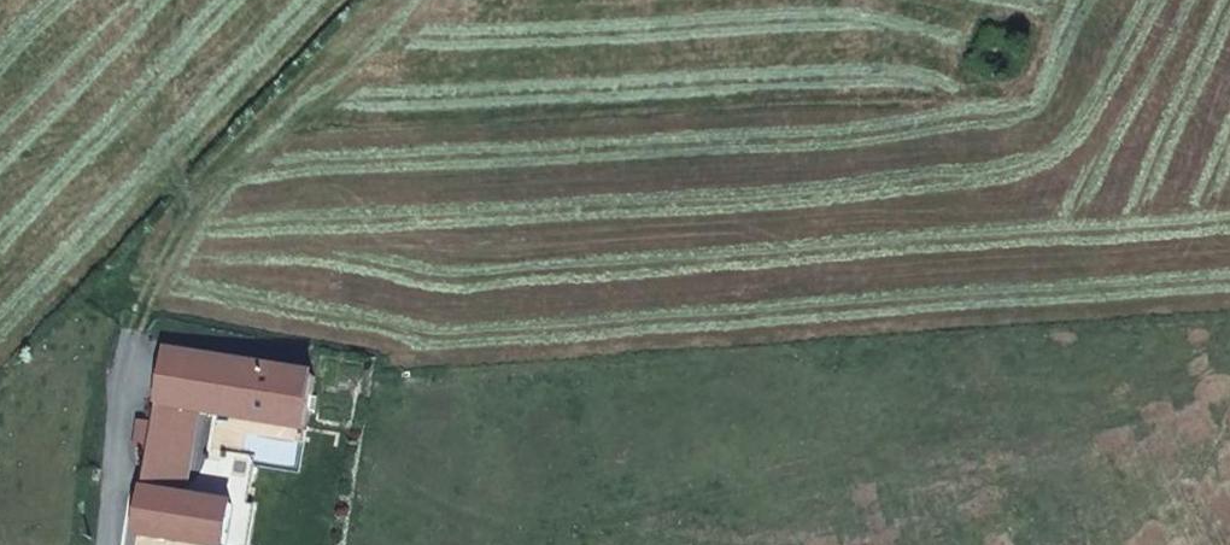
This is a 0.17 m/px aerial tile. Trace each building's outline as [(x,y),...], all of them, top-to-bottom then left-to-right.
[(319,372),(170,360),(160,411),(209,417),(252,422),(312,430),(319,372)] [(149,472),(145,495),(195,503),(209,417),(160,411),(157,429),(149,472)] [(139,470),(149,472),(157,429),(147,428),(139,470)] [(166,544),(231,544),(237,510),(195,503),(145,495),(137,540),(166,544)]
